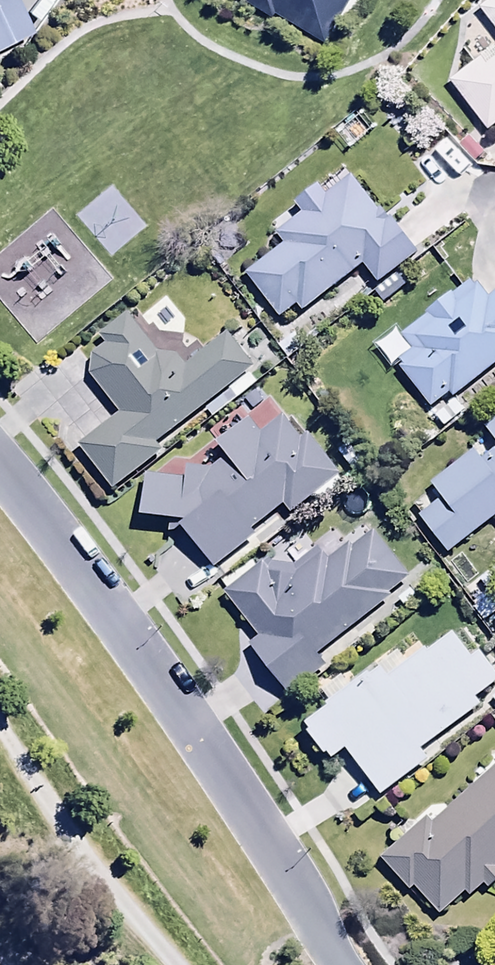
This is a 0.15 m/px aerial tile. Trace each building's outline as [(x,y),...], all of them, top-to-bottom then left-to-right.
[(34,41),(14,0),(0,0),(0,57),(34,41)] [(271,25),(274,20),(324,51),(355,0),(231,0),(271,25)] [(480,14),(494,35),(494,4),(480,14)] [(451,84),(489,137),(494,133),(494,52),(451,84)] [(303,318),(364,272),(378,292),(418,262),(383,214),(379,217),(352,182),(328,200),(322,192),(296,211),(304,221),(275,242),(285,254),(250,281),(282,324),(299,312),(303,318)] [(494,372),(494,301),(488,306),(474,288),(403,342),(414,357),(398,369),(432,414),(452,399),(455,403),(494,372)] [(156,449),(228,394),(237,405),(257,388),(249,378),(254,374),(227,340),(186,371),(178,361),(161,360),(158,362),(130,323),(101,343),(108,353),(95,362),(94,383),(121,419),(79,451),(114,496),(164,458),(156,449)] [(193,530),(184,537),(214,575),(256,540),(252,536),(284,510),(293,520),(340,482),(307,441),(300,447),(283,425),(262,442),(250,427),(219,452),(228,463),(210,478),(190,477),(190,485),(146,483),(143,527),(193,530)] [(486,435),(494,446),(494,428),(486,435)] [(484,466),(477,457),(432,493),(441,505),(418,523),(449,561),(494,524),(494,457),(484,466)] [(349,551),(344,555),(333,541),(295,571),(268,568),(228,598),(263,645),(253,653),(289,702),(327,674),(316,659),(391,604),(389,601),(412,582),(375,537),(352,555),(349,551)] [(474,615),(486,630),(494,623),(494,599),(474,615)] [(481,714),(475,706),(494,691),(494,676),(483,659),(474,666),(457,643),(433,661),(430,657),(391,685),(385,677),(373,686),(371,684),(331,714),(333,717),(308,735),(334,771),(350,759),(384,803),(432,767),(424,757),(481,714)] [(434,829),(430,824),(382,867),(411,899),(415,895),(441,924),(470,898),(474,902),(488,890),(494,896),(494,895),(494,775),(434,829)]
